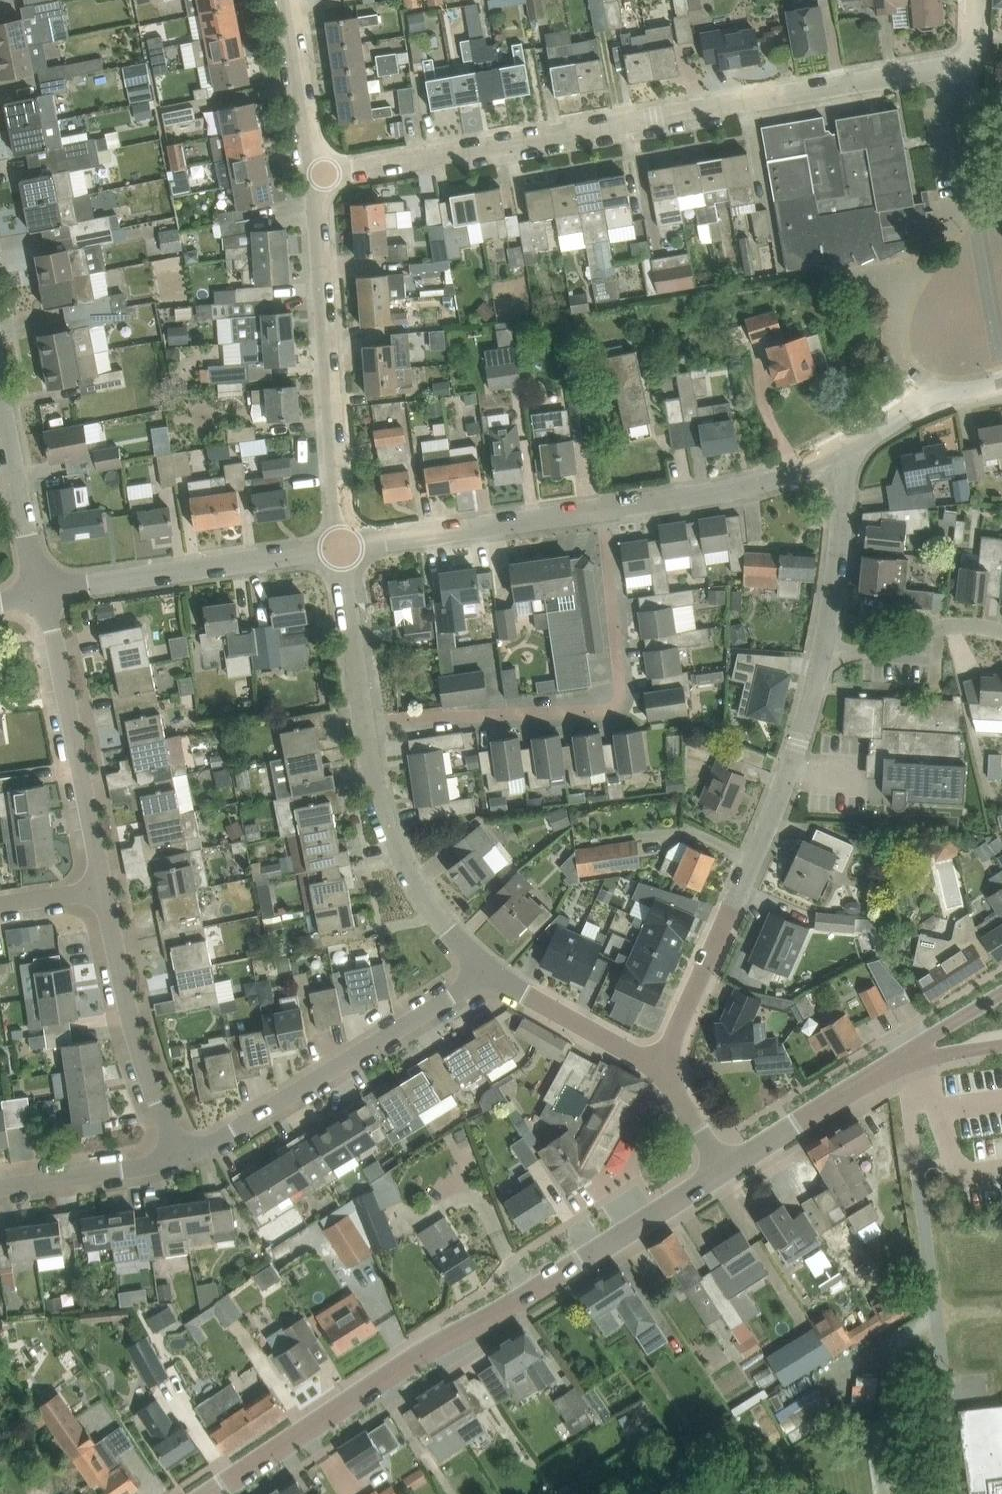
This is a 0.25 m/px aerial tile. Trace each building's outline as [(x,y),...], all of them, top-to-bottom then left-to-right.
[(27,5),(27,6),(26,6),(21,7),(24,19),(0,24),(0,51),(44,43),(54,41),(50,17),(64,14),(62,0),(53,0),(51,0),(27,5)] [(190,16),(200,14),(236,7),(234,0),(187,0),(190,16)] [(423,6),(422,0),(405,0),(406,9),(423,6)] [(476,72),(482,101),(493,99),(495,103),(506,101),(506,96),(501,67),(497,44),(483,46),(478,14),(491,12),(489,0),(465,0),(471,39),(470,40),(474,60),(476,72)] [(530,19),(544,17),(542,0),(528,0),(530,19)] [(609,30),(604,2),(603,0),(589,0),(595,32),(609,30)] [(604,2),(609,30),(624,27),(619,0),(615,0),(604,2)] [(692,23),(688,0),(675,0),(678,17),(675,17),(679,44),(695,41),(692,23)] [(692,23),(705,21),(701,0),(688,0),(692,23)] [(877,13),(896,11),(896,6),(909,5),(911,26),(944,23),(942,0),(875,0),(877,13)] [(788,11),(796,55),(827,49),(820,6),(788,11)] [(236,7),(200,14),(205,39),(240,31),(236,7)] [(331,46),(363,41),(361,26),(380,24),(378,13),(327,21),(331,46)] [(421,14),(409,16),(412,32),(424,30),(421,14)] [(646,30),(647,34),(654,79),(680,74),(672,24),(670,25),(670,26),(646,30)] [(737,27),(702,33),(704,42),(707,62),(721,59),(722,63),(731,62),(732,66),(761,61),(755,28),(738,31),(737,27)] [(205,39),(194,41),(198,66),(210,64),(245,57),(240,31),(205,39)] [(631,32),(621,34),(630,83),(654,79),(647,34),(632,36),(631,32)] [(432,109),(457,105),(452,76),(437,78),(433,59),(429,60),(425,36),(410,38),(417,76),(426,74),(429,90),(432,109)] [(150,49),(164,46),(163,37),(148,40),(150,49)] [(598,38),(573,42),(581,92),(607,87),(598,38)] [(474,60),(470,40),(461,41),(465,61),(474,60)] [(363,41),(331,46),(334,72),(367,67),(363,41)] [(501,67),(506,96),(531,92),(523,42),(521,42),(521,43),(513,45),(516,64),(501,67)] [(581,92),(573,42),(548,46),(556,96),(581,92)] [(42,82),(66,77),(66,76),(104,69),(102,57),(49,68),(44,43),(0,51),(0,66),(2,76),(1,76),(2,78),(40,70),(42,82)] [(170,71),(164,46),(150,49),(155,74),(170,71)] [(377,56),(378,65),(398,63),(397,53),(377,56)] [(210,64),(215,88),(250,82),(245,57),(210,64)] [(137,87),(152,84),(147,62),(146,62),(132,65),(137,87)] [(399,73),(398,63),(378,65),(380,75),(399,73)] [(367,67),(334,72),(338,98),(371,93),(367,67)] [(476,72),(452,76),(457,105),(482,101),(476,72)] [(69,92),(66,77),(42,82),(44,94),(7,102),(7,104),(7,103),(12,129),(59,119),(54,94),(69,92)] [(194,89),(194,91),(196,100),(210,98),(208,87),(194,89)] [(416,112),(414,92),(413,87),(398,89),(402,114),(416,112)] [(151,88),(129,92),(131,102),(153,98),(151,88)] [(373,108),(371,93),(338,98),(342,123),(374,119),(374,118),(393,115),(392,106),(373,108)] [(133,105),(134,112),(140,111),(141,120),(154,117),(150,101),(133,105)] [(213,136),(217,136),(217,135),(259,127),(254,102),(218,109),(219,111),(209,113),(213,136)] [(165,126),(197,120),(194,106),(162,113),(165,126)] [(904,140),(899,108),(836,119),(840,137),(828,139),(824,116),(762,127),(787,271),(834,263),(837,269),(838,268),(837,267),(855,259),(858,265),(859,263),(877,255),(880,261),(881,260),(907,247),(908,240),(931,236),(927,212),(934,210),(934,209),(927,210),(925,201),(914,203),(904,140)] [(110,149),(107,137),(63,145),(59,119),(12,129),(17,153),(17,155),(55,148),(58,160),(98,152),(110,149)] [(215,162),(216,162),(264,152),(259,127),(217,135),(217,136),(220,150),(213,151),(215,162)] [(167,145),(172,169),(187,167),(183,142),(167,145)] [(70,171),(101,165),(98,152),(58,160),(60,171),(22,179),(22,181),(23,180),(28,205),(60,199),(75,196),(72,179),(70,171)] [(221,187),(233,184),(269,177),(264,152),(216,162),(221,187)] [(722,157),(730,200),(731,207),(757,202),(748,153),(722,157)] [(708,223),(711,237),(712,240),(722,238),(716,202),(730,200),(722,157),(698,161),(708,223)] [(696,207),(699,225),(708,223),(698,161),(673,165),(682,209),(696,207)] [(649,170),(654,199),(655,199),(659,226),(683,222),(681,209),(682,209),(673,165),(649,170)] [(189,177),(187,167),(172,169),(172,170),(174,170),(176,180),(189,177)] [(625,174),(600,178),(608,228),(624,225),(634,224),(625,174)] [(274,203),(269,177),(233,184),(238,210),(274,203)] [(587,247),(596,302),(634,296),(633,287),(627,283),(618,285),(617,276),(608,277),(607,272),(598,273),(593,243),(595,243),(596,248),(609,245),(608,240),(610,240),(608,228),(600,178),(575,182),(587,247)] [(575,182),(551,187),(556,216),(557,216),(563,251),(587,247),(575,182)] [(510,236),(505,207),(501,187),(476,191),(481,221),(484,238),(500,235),(500,238),(510,236)] [(551,187),(526,191),(531,220),(519,222),(526,264),(538,262),(535,250),(549,247),(544,218),(556,216),(551,187)] [(451,196),(452,201),(457,229),(445,231),(450,259),(462,256),(460,247),(471,245),(471,243),(468,224),(481,221),(476,191),(451,196)] [(32,232),(52,228),(69,225),(72,237),(112,229),(112,228),(110,215),(80,221),(75,196),(60,199),(28,205),(32,230),(32,232)] [(430,225),(445,224),(440,198),(426,199),(428,225),(430,225)] [(397,211),(406,211),(405,200),(353,204),(355,230),(387,228),(399,227),(397,211)] [(772,231),(768,209),(756,211),(752,212),(757,239),(767,237),(772,231)] [(221,224),(233,221),(231,211),(220,214),(221,224)] [(110,215),(112,228),(121,226),(118,213),(110,215)] [(234,223),(233,221),(221,224),(224,237),(252,232),(252,235),(253,246),(226,249),(227,259),(235,258),(288,254),(286,229),(241,232),(239,221),(234,223)] [(179,228),(167,230),(171,252),(183,250),(179,229),(179,228)] [(408,243),(389,244),(387,228),(355,230),(357,256),(409,252),(408,243)] [(115,242),(112,229),(72,237),(74,249),(37,256),(37,257),(38,257),(43,283),(105,270),(100,245),(115,242)] [(740,238),(746,275),(755,273),(749,237),(740,238)] [(634,260),(652,257),(649,240),(631,243),(634,260)] [(447,244),(432,246),(434,261),(450,260),(450,259),(447,244)] [(516,277),(525,275),(523,265),(526,265),(522,246),(508,248),(511,268),(514,267),(516,277)] [(200,261),(198,249),(184,251),(187,263),(200,261)] [(693,274),(691,262),(689,252),(664,257),(654,259),(653,259),(656,280),(659,293),(695,287),(693,274)] [(238,301),(246,301),(275,299),(273,281),(290,280),(288,254),(235,258),(236,270),(243,270),(244,284),(256,283),(257,284),(272,283),(272,285),(250,287),(237,288),(238,297),(238,301)] [(157,281),(184,278),(182,256),(154,259),(157,281)] [(659,293),(656,280),(653,259),(653,258),(644,259),(641,260),(647,295),(659,293)] [(411,272),(446,270),(447,283),(445,289),(421,291),(421,296),(456,293),(450,260),(434,261),(410,263),(411,272)] [(84,302),(87,314),(128,306),(125,292),(110,295),(105,270),(43,283),(47,307),(47,309),(84,302)] [(403,298),(406,298),(405,273),(359,276),(361,301),(390,298),(402,297),(403,298)] [(572,313),(591,310),(588,292),(570,295),(572,313)] [(452,296),(444,296),(445,306),(452,305),(452,296)] [(408,312),(391,314),(390,298),(361,301),(362,326),(409,322),(408,312)] [(236,316),(238,342),(294,338),(292,312),(247,316),(246,301),(238,301),(212,303),(214,318),(236,316)] [(487,304),(478,313),(487,321),(496,312),(487,304)] [(41,337),(46,362),(95,352),(95,351),(105,349),(100,325),(130,319),(128,306),(87,314),(89,324),(40,335),(40,337),(41,337)] [(747,315),(751,338),(783,332),(778,308),(747,315)] [(189,343),(188,325),(169,326),(169,330),(170,345),(189,343)] [(431,329),(430,346),(446,346),(446,329),(431,329)] [(364,345),(366,371),(398,368),(412,367),(412,366),(411,366),(408,333),(392,334),(393,343),(364,345)] [(805,336),(786,342),(770,346),(775,366),(773,367),(776,375),(778,374),(780,383),(826,370),(828,366),(824,353),(820,351),(810,354),(805,336)] [(296,363),(294,338),(238,342),(224,344),(226,364),(209,366),(209,368),(210,383),(259,379),(257,366),(276,365),(296,363)] [(609,394),(618,392),(625,427),(652,421),(638,351),(624,354),(622,345),(605,348),(607,357),(602,358),(609,394)] [(169,362),(182,360),(180,346),(167,348),(169,362)] [(99,374),(95,352),(46,362),(51,386),(50,386),(50,388),(83,382),(83,378),(95,376),(98,392),(127,386),(124,369),(99,374)] [(511,387),(522,386),(521,383),(519,367),(518,360),(500,362),(492,363),(478,365),(477,365),(480,390),(480,391),(484,391),(511,387)] [(368,395),(414,391),(412,367),(398,368),(366,371),(368,395)] [(210,381),(209,368),(201,369),(202,382),(210,381)] [(700,420),(701,423),(704,444),(705,452),(738,447),(733,418),(732,418),(729,402),(714,405),(699,407),(696,395),(695,395),(691,371),(677,374),(681,397),(685,423),(700,420)] [(435,396),(452,394),(450,381),(434,383),(435,396)] [(270,420),(280,419),(300,417),(297,385),(253,389),(254,403),(269,403),(270,420)] [(568,390),(576,441),(592,439),(585,387),(568,390)] [(465,394),(466,404),(478,403),(477,393),(465,394)] [(685,423),(681,397),(665,400),(669,425),(685,423)] [(444,414),(441,398),(428,400),(431,416),(444,414)] [(544,458),(538,459),(540,476),(576,471),(572,439),(571,439),(569,424),(567,412),(534,416),(538,445),(542,444),(544,458)] [(66,426),(66,428),(46,432),(51,462),(74,458),(75,460),(92,456),(89,444),(85,424),(84,425),(84,423),(66,426)] [(513,439),(511,424),(510,424),(490,427),(489,427),(489,432),(492,455),(496,484),(523,480),(527,479),(523,451),(522,451),(520,438),(513,439)] [(984,446),(986,459),(999,457),(999,461),(1001,472),(1001,425),(980,428),(984,446)] [(168,426),(153,428),(157,454),(171,452),(168,426)] [(256,426),(227,428),(228,442),(239,441),(257,440),(256,426)] [(403,426),(396,427),(376,430),(386,500),(414,496),(403,426)] [(891,485),(895,509),(923,505),(935,503),(931,479),(955,475),(951,455),(947,456),(945,443),(924,446),(924,451),(903,455),(905,468),(900,469),(899,483),(891,485)] [(477,444),(455,448),(450,448),(457,490),(483,486),(477,444)] [(120,446),(93,450),(97,471),(124,466),(120,446)] [(963,449),(969,480),(986,477),(981,446),(963,449)] [(450,448),(424,452),(429,494),(457,490),(450,448)] [(173,453),(176,477),(177,484),(178,484),(176,477),(192,474),(188,450),(173,453)] [(177,484),(176,477),(173,453),(158,456),(163,486),(177,484)] [(289,458),(263,461),(265,476),(246,478),(248,488),(247,488),(249,499),(255,498),(258,519),(290,515),(286,489),(285,490),(283,475),(292,474),(289,458)] [(235,474),(213,477),(219,525),(242,522),(238,490),(247,488),(248,488),(246,478),(244,461),(233,462),(235,474)] [(219,525),(213,477),(189,480),(196,528),(219,525)] [(130,496),(154,495),(153,481),(129,483),(130,496)] [(75,486),(60,488),(50,490),(54,517),(61,516),(64,538),(106,532),(102,508),(78,512),(75,486)] [(132,514),(140,513),(144,536),(174,531),(170,504),(156,506),(155,496),(131,499),(131,500),(130,500),(132,514)] [(929,506),(924,507),(923,505),(895,509),(864,513),(862,528),(867,528),(865,547),(904,550),(907,534),(906,533),(914,533),(915,529),(931,527),(929,506)] [(944,524),(956,526),(957,520),(957,513),(945,512),(944,524)] [(700,520),(705,552),(729,548),(732,572),(744,570),(744,586),(746,586),(747,552),(746,552),(741,514),(727,516),(726,514),(699,518),(699,520),(700,520)] [(662,538),(665,557),(690,554),(693,576),(708,575),(706,563),(707,563),(705,552),(700,520),(699,520),(687,522),(686,520),(659,524),(661,538),(662,538)] [(966,521),(957,520),(956,526),(955,537),(964,538),(966,521)] [(174,535),(140,536),(140,552),(174,550),(174,535)] [(1001,597),(1001,539),(982,537),(980,569),(961,567),(958,600),(985,603),(986,595),(1001,597)] [(626,576),(646,573),(652,572),(655,594),(655,595),(670,593),(670,592),(667,569),(666,570),(665,557),(662,538),(661,538),(649,540),(649,538),(621,542),(626,576)] [(781,554),(747,552),(746,586),(780,588),(779,596),(800,597),(801,579),(815,580),(817,552),(781,550),(781,554)] [(909,559),(897,558),(884,556),(864,554),(861,590),(892,594),(891,604),(933,609),(934,590),(906,588),(909,559)] [(569,555),(540,559),(550,627),(554,655),(588,651),(588,652),(605,649),(593,569),(596,564),(587,557),(579,567),(576,565),(571,566),(569,555)] [(536,629),(550,627),(540,559),(511,563),(517,601),(532,599),(536,629)] [(442,573),(446,604),(448,604),(449,612),(435,614),(436,621),(437,621),(439,637),(437,637),(438,649),(458,645),(455,628),(464,627),(461,602),(480,600),(476,568),(442,573)] [(481,571),(483,584),(492,583),(491,570),(481,571)] [(393,608),(394,608),(397,625),(404,624),(406,641),(437,637),(439,637),(437,621),(436,621),(430,622),(423,576),(390,581),(393,608)] [(645,637),(677,633),(673,607),(695,604),(693,589),(670,592),(670,593),(655,595),(655,594),(639,596),(639,597),(641,610),(639,611),(643,638),(645,638),(645,637)] [(710,604),(726,604),(726,590),(710,590),(710,604)] [(275,623),(255,626),(259,653),(253,654),(255,668),(283,664),(281,646),(289,645),(309,642),(306,620),(308,620),(304,593),(272,598),(275,623)] [(100,619),(117,615),(114,603),(98,606),(100,619)] [(253,654),(259,653),(255,626),(240,628),(236,603),(206,607),(209,632),(202,633),(204,648),(207,649),(210,649),(239,645),(241,655),(253,654)] [(480,606),(482,638),(498,637),(496,605),(480,606)] [(497,610),(500,639),(519,637),(515,607),(497,610)] [(114,657),(116,670),(151,662),(144,624),(101,633),(106,659),(114,657)] [(645,637),(645,638),(647,650),(645,650),(649,678),(674,674),(683,672),(679,646),(709,642),(707,628),(697,629),(697,630),(677,633),(645,637)] [(171,635),(172,655),(190,655),(189,635),(171,635)] [(440,675),(444,705),(488,699),(484,670),(455,674),(451,649),(439,651),(443,675),(440,675)] [(558,679),(559,689),(593,685),(588,652),(588,651),(554,655),(556,670),(558,679)] [(793,672),(792,672),(758,663),(757,666),(753,665),(755,653),(738,652),(732,678),(754,684),(746,715),(780,724),(793,672)] [(159,700),(151,662),(116,670),(119,682),(111,684),(116,708),(159,700)] [(520,695),(520,694),(516,667),(502,670),(506,697),(520,695)] [(697,684),(726,680),(724,667),(696,670),(697,684)] [(674,674),(676,687),(645,691),(649,719),(688,713),(686,697),(691,696),(688,671),(683,672),(674,674)] [(974,718),(1001,719),(1001,674),(994,674),(994,677),(982,676),(981,703),(970,702),(974,718)] [(193,675),(179,677),(182,693),(195,691),(193,675)] [(559,689),(558,679),(551,680),(548,684),(549,691),(559,689)] [(894,788),(893,801),(896,807),(902,808),(903,808),(905,807),(906,805),(907,804),(907,799),(964,802),(966,765),(960,765),(962,733),(959,733),(960,709),(965,709),(962,695),(954,694),(953,707),(901,704),(902,697),(884,696),(884,698),(846,696),(844,735),(871,736),(870,753),(876,753),(875,773),(888,774),(887,787),(894,788)] [(129,732),(131,744),(166,737),(161,713),(159,700),(116,708),(120,727),(122,733),(121,733),(121,734),(129,732)] [(278,719),(286,756),(322,749),(319,737),(327,736),(322,710),(278,719)] [(619,764),(606,766),(607,770),(608,780),(607,780),(610,795),(610,798),(625,797),(622,778),(631,776),(630,771),(648,768),(642,729),(615,733),(619,764)] [(443,749),(446,749),(466,746),(464,731),(409,739),(411,753),(409,753),(413,780),(447,775),(443,749)] [(572,786),(592,782),(591,773),(607,770),(606,766),(601,731),(574,735),(578,766),(569,767),(572,786)] [(722,735),(713,731),(708,742),(717,746),(722,735)] [(533,737),(534,747),(538,768),(528,770),(531,788),(551,785),(550,776),(567,774),(560,733),(533,737)] [(680,755),(681,734),(673,734),(672,755),(680,755)] [(492,740),(493,749),(497,770),(488,772),(491,791),(513,787),(511,778),(525,775),(519,736),(492,740)] [(174,775),(174,776),(188,773),(185,761),(173,763),(168,737),(166,738),(166,737),(131,744),(134,757),(126,759),(127,760),(129,766),(128,766),(131,783),(174,775)] [(324,763),(322,749),(286,756),(286,757),(270,759),(278,796),(293,794),(336,785),(332,761),(324,763)] [(750,762),(762,767),(767,755),(755,750),(750,762)] [(703,808),(706,813),(720,819),(726,817),(728,811),(734,814),(741,797),(738,795),(746,776),(739,773),(744,761),(720,751),(699,802),(706,804),(703,808)] [(212,767),(229,764),(228,754),(210,756),(212,767)] [(469,770),(480,767),(477,754),(466,756),(469,770)] [(989,766),(989,778),(1001,778),(1001,766),(989,766)] [(217,788),(232,784),(229,768),(214,771),(217,788)] [(239,785),(251,783),(248,768),(236,770),(239,785)] [(144,807),(147,819),(181,812),(174,776),(174,775),(131,783),(127,784),(128,785),(132,785),(135,802),(136,802),(137,808),(136,808),(137,809),(144,807)] [(447,775),(413,780),(417,806),(419,806),(421,819),(475,811),(473,796),(451,799),(447,775)] [(449,777),(453,797),(462,796),(458,775),(449,777)] [(19,788),(17,776),(0,778),(0,803),(2,817),(15,815),(50,810),(46,784),(19,788)] [(685,777),(667,779),(668,792),(686,790),(685,777)] [(293,794),(300,832),(337,825),(334,813),(342,811),(337,787),(341,786),(340,785),(336,786),(336,785),(293,794)] [(570,804),(577,803),(575,791),(568,792),(570,804)] [(507,796),(491,798),(493,813),(509,810),(507,796)] [(541,796),(529,798),(531,809),(543,807),(541,796)] [(552,821),(567,815),(564,807),(549,813),(552,821)] [(19,840),(53,835),(50,810),(15,815),(19,840)] [(147,859),(189,850),(187,839),(201,836),(195,810),(181,813),(181,812),(147,819),(149,832),(142,834),(142,835),(143,835),(144,841),(143,841),(147,859)] [(245,833),(239,820),(227,826),(233,839),(245,833)] [(482,824),(470,833),(455,846),(464,857),(450,868),(469,893),(509,862),(496,845),(497,844),(482,824)] [(337,825),(300,832),(308,869),(351,861),(346,836),(339,838),(337,825)] [(263,838),(260,826),(246,829),(249,841),(263,838)] [(785,883),(803,891),(819,898),(833,866),(843,870),(854,845),(821,830),(815,844),(804,839),(785,883)] [(933,852),(959,855),(954,832),(930,837),(933,852)] [(53,835),(19,840),(23,866),(57,861),(53,835)] [(245,839),(236,841),(236,842),(231,843),(234,854),(248,850),(245,839)] [(638,840),(576,851),(580,877),(642,868),(638,840)] [(994,854),(986,842),(976,848),(984,860),(994,854)] [(660,871),(682,881),(701,889),(715,856),(689,844),(682,862),(666,856),(660,871)] [(159,883),(162,895),(195,888),(197,888),(189,850),(147,859),(143,859),(143,861),(147,860),(152,884),(159,883)] [(307,909),(315,907),(351,900),(349,888),(356,887),(351,862),(356,861),(355,860),(351,861),(308,869),(313,893),(304,894),(307,909)] [(261,867),(264,879),(265,879),(283,875),(280,863),(261,867)] [(535,933),(549,919),(554,914),(543,903),(541,905),(531,895),(529,897),(526,894),(534,885),(520,871),(499,892),(508,901),(492,916),(513,937),(526,924),(535,933)] [(988,945),(997,959),(1001,956),(1001,871),(991,878),(998,890),(987,897),(997,913),(976,927),(988,945)] [(683,895),(640,881),(633,898),(637,899),(652,906),(646,920),(646,921),(684,938),(685,939),(696,915),(694,915),(677,907),(683,895)] [(203,925),(195,888),(162,895),(164,908),(157,909),(157,910),(158,910),(159,916),(158,916),(162,934),(203,925)] [(612,895),(601,890),(598,898),(609,903),(612,895)] [(261,900),(264,917),(276,915),(276,912),(273,898),(261,900)] [(353,913),(351,900),(315,907),(321,932),(314,933),(315,936),(308,937),(310,948),(323,946),(329,945),(342,942),(366,937),(361,912),(353,913)] [(276,912),(276,915),(283,914),(287,913),(285,906),(279,907),(280,911),(276,912)] [(815,928),(855,932),(856,915),(817,911),(815,928)] [(775,969),(779,971),(792,941),(802,947),(810,929),(772,912),(751,959),(755,961),(749,975),(769,983),(775,969)] [(916,979),(925,994),(926,993),(932,1002),(988,966),(979,951),(988,945),(976,927),(967,913),(956,920),(953,937),(948,940),(920,934),(913,964),(929,968),(930,970),(916,979)] [(646,920),(636,915),(636,917),(633,923),(644,928),(637,943),(678,961),(678,960),(675,959),(684,938),(646,921),(646,920)] [(281,916),(265,919),(267,927),(282,924),(281,916)] [(859,916),(858,927),(875,929),(874,945),(882,946),(885,919),(859,916)] [(40,937),(39,925),(6,930),(8,942),(40,937)] [(175,958),(177,970),(211,963),(203,925),(162,934),(166,953),(166,952),(168,958),(167,959),(167,960),(175,958)] [(545,967),(566,979),(587,942),(566,930),(545,967)] [(249,938),(253,955),(267,952),(269,951),(265,934),(249,938)] [(342,942),(329,945),(330,950),(343,948),(342,942)] [(566,979),(587,990),(607,953),(587,942),(566,979)] [(678,961),(637,943),(631,957),(620,952),(617,959),(616,960),(626,964),(627,963),(665,980),(675,960),(678,961)] [(357,967),(352,968),(345,970),(345,971),(333,973),(336,987),(342,1015),(343,1015),(367,1010),(366,1002),(379,999),(371,959),(369,959),(368,953),(356,956),(357,962),(356,962),(357,967)] [(891,1008),(908,1001),(888,953),(870,961),(891,1008)] [(21,963),(26,999),(39,997),(76,991),(72,965),(63,967),(61,954),(35,958),(35,961),(21,963)] [(279,972),(292,969),(290,957),(277,960),(279,972)] [(12,971),(11,961),(0,963),(0,973),(12,971)] [(219,1002),(211,963),(177,970),(180,983),(172,985),(172,986),(173,986),(174,992),(177,1010),(212,1003),(219,1002)] [(617,1000),(640,1011),(641,1011),(646,1000),(656,1004),(666,981),(665,980),(627,963),(626,964),(616,986),(617,987),(612,998),(617,1000)] [(307,1036),(308,1036),(325,1032),(331,1031),(332,1031),(331,1023),(344,1021),(343,1015),(342,1015),(336,987),(311,991),(308,972),(301,973),(294,974),(297,994),(299,994),(307,1036)] [(257,980),(249,982),(246,987),(247,995),(259,992),(257,980)] [(875,984),(861,991),(874,1016),(888,1009),(875,984)] [(778,1042),(778,1037),(768,1037),(755,1038),(754,1020),(761,1003),(786,1010),(795,1005),(793,1000),(744,989),(743,991),(737,989),(726,1013),(721,1023),(717,1024),(720,1057),(768,1054),(769,1062),(790,1060),(790,1059),(786,1052),(788,1052),(784,1042),(778,1042)] [(80,1017),(76,991),(39,997),(26,999),(31,1030),(43,1029),(44,1035),(46,1034),(72,1031),(70,1019),(80,1017)] [(250,1001),(255,1005),(261,1003),(259,993),(249,995),(250,1001)] [(272,1057),(273,1057),(290,1054),(290,1053),(296,1052),(296,1053),(297,1052),(296,1045),(309,1042),(308,1036),(307,1036),(299,994),(297,994),(281,997),(283,1009),(274,1011),(275,1013),(264,1015),(272,1057)] [(795,1000),(797,1004),(804,1018),(815,1011),(806,994),(795,1000)] [(222,1013),(224,1012),(221,1002),(219,1002),(212,1003),(212,1005),(212,1009),(213,1012),(214,1013),(215,1013),(217,1013),(219,1013),(222,1013)] [(864,1041),(854,1024),(847,1013),(846,1013),(841,1004),(823,1015),(827,1024),(821,1027),(822,1029),(809,1037),(816,1051),(831,1042),(840,1056),(864,1041)] [(237,1079),(238,1079),(255,1075),(255,1074),(261,1073),(261,1074),(262,1074),(261,1066),(274,1064),(273,1057),(272,1057),(264,1015),(262,1015),(265,1030),(229,1036),(231,1050),(237,1079)] [(486,1073),(508,1059),(519,1052),(496,1015),(474,1029),(478,1036),(467,1042),(486,1073)] [(562,1054),(569,1036),(523,1017),(516,1035),(562,1054)] [(14,1039),(25,1037),(24,1030),(13,1032),(14,1039)] [(72,1031),(46,1034),(48,1048),(63,1046),(66,1070),(103,1065),(100,1039),(74,1043),(72,1031)] [(43,1035),(32,1037),(33,1046),(44,1044),(43,1035)] [(453,1093),(486,1073),(467,1042),(456,1049),(452,1042),(430,1056),(453,1093)] [(181,1044),(172,1046),(173,1056),(182,1054),(181,1044)] [(237,1079),(231,1050),(193,1057),(202,1100),(203,1100),(203,1099),(213,1097),(213,1098),(221,1096),(220,1096),(226,1095),(227,1095),(226,1087),(239,1085),(238,1079),(237,1079)] [(412,1076),(402,1082),(421,1113),(453,1093),(430,1056),(408,1069),(412,1076)] [(601,1059),(599,1064),(591,1077),(587,1075),(578,1091),(568,1086),(557,1106),(549,1101),(540,1116),(568,1132),(540,1149),(557,1173),(569,1190),(597,1170),(595,1166),(601,1155),(605,1157),(623,1125),(619,1123),(642,1081),(613,1064),(612,1065),(601,1059)] [(70,1096),(107,1090),(103,1065),(66,1070),(70,1096)] [(362,1091),(388,1134),(421,1113),(402,1082),(391,1089),(387,1082),(386,1083),(386,1084),(381,1087),(381,1086),(365,1096),(362,1090),(362,1091)] [(107,1090),(70,1096),(73,1121),(66,1122),(68,1136),(96,1132),(94,1119),(111,1116),(107,1090)] [(388,1134),(362,1091),(361,1091),(364,1095),(363,1095),(364,1096),(355,1102),(355,1101),(354,1101),(354,1102),(344,1109),(343,1108),(342,1108),(347,1116),(336,1123),(356,1154),(377,1140),(384,1151),(394,1145),(387,1134),(388,1134)] [(20,1126),(31,1124),(33,1124),(30,1104),(29,1097),(15,1099),(20,1126)] [(8,1127),(20,1126),(15,1099),(3,1100),(4,1108),(0,1109),(0,1145),(10,1144),(8,1127)] [(55,1111),(53,1100),(43,1101),(45,1112),(55,1111)] [(857,1116),(842,1125),(858,1153),(873,1143),(857,1116)] [(531,1128),(525,1117),(515,1123),(522,1133),(531,1128)] [(300,1136),(299,1136),(329,1183),(339,1176),(334,1168),(356,1154),(336,1123),(325,1129),(321,1123),(320,1123),(321,1124),(316,1127),(315,1126),(309,1130),(309,1131),(301,1136),(300,1136)] [(867,1195),(875,1190),(854,1156),(858,1153),(842,1125),(827,1134),(835,1149),(836,1149),(851,1174),(843,1178),(850,1190),(838,1197),(854,1224),(858,1231),(880,1218),(867,1195)] [(466,1134),(457,1138),(460,1146),(470,1143),(466,1134)] [(872,1255),(858,1231),(854,1224),(838,1197),(850,1190),(843,1178),(851,1174),(836,1149),(835,1149),(827,1134),(807,1146),(831,1186),(803,1203),(821,1233),(829,1229),(852,1267),(872,1255)] [(318,1190),(329,1183),(299,1136),(299,1137),(291,1142),(290,1142),(284,1146),(279,1150),(278,1149),(282,1156),(271,1163),(290,1194),(312,1181),(318,1190)] [(527,1167),(539,1159),(524,1137),(512,1145),(527,1167)] [(663,1144),(657,1148),(662,1156),(663,1155),(667,1153),(668,1153),(663,1144)] [(290,1194),(271,1163),(260,1170),(256,1163),(255,1163),(255,1164),(250,1167),(243,1171),(235,1177),(235,1176),(233,1177),(257,1215),(290,1194)] [(555,1208),(531,1170),(520,1177),(527,1187),(506,1200),(524,1228),(555,1208)] [(930,1173),(931,1177),(934,1180),(938,1179),(940,1176),(939,1172),(936,1170),(932,1170),(930,1173)] [(199,1200),(184,1202),(189,1234),(190,1250),(216,1247),(216,1241),(236,1238),(232,1205),(221,1189),(198,1193),(199,1200)] [(372,1245),(375,1253),(399,1243),(377,1189),(353,1198),(372,1245)] [(327,1227),(324,1229),(349,1267),(374,1251),(371,1246),(372,1245),(353,1198),(321,1219),(327,1227)] [(824,1241),(804,1210),(794,1217),(789,1210),(783,1201),(773,1208),(757,1218),(788,1265),(824,1241)] [(148,1221),(154,1258),(166,1257),(166,1254),(191,1252),(190,1250),(189,1234),(184,1202),(158,1206),(160,1220),(148,1221)] [(71,1211),(75,1238),(82,1237),(86,1236),(87,1249),(113,1246),(108,1213),(96,1215),(94,1207),(71,1211)] [(108,1213),(113,1246),(114,1246),(116,1260),(141,1257),(141,1260),(154,1258),(148,1221),(137,1223),(135,1209),(108,1213)] [(48,1221),(34,1223),(39,1256),(64,1253),(63,1239),(74,1238),(75,1238),(71,1211),(47,1214),(48,1221)] [(478,1265),(446,1216),(434,1223),(450,1249),(437,1258),(436,1258),(451,1282),(478,1265)] [(2,1268),(13,1266),(12,1259),(39,1256),(34,1223),(8,1227),(10,1241),(0,1243),(0,1255),(2,1268)] [(713,1270),(726,1291),(746,1280),(766,1268),(742,1230),(716,1247),(725,1263),(715,1270),(714,1269),(713,1270)] [(702,1277),(674,1231),(650,1246),(669,1275),(674,1271),(685,1290),(701,1280),(732,1329),(734,1328),(742,1342),(738,1345),(745,1357),(761,1347),(736,1308),(737,1307),(726,1291),(713,1270),(702,1277)] [(82,1237),(75,1238),(76,1246),(83,1245),(82,1237)] [(830,1293),(848,1282),(836,1261),(817,1272),(830,1293)] [(255,1275),(264,1289),(282,1278),(273,1264),(255,1275)] [(637,1292),(620,1265),(579,1292),(596,1319),(600,1317),(609,1310),(617,1305),(636,1336),(638,1335),(657,1322),(658,1321),(638,1291),(637,1292)] [(3,1275),(11,1274),(14,1273),(13,1266),(2,1268),(3,1275)] [(815,1326),(833,1355),(882,1326),(906,1311),(906,1310),(904,1308),(897,1297),(896,1297),(891,1289),(881,1272),(866,1281),(875,1297),(870,1300),(877,1313),(875,1314),(841,1334),(827,1310),(810,1319),(815,1326)] [(198,1285),(202,1311),(213,1304),(221,1299),(218,1283),(218,1281),(198,1285)] [(158,1284),(161,1300),(173,1298),(171,1283),(158,1284)] [(129,1290),(120,1292),(122,1305),(131,1304),(129,1290)] [(221,1299),(213,1304),(227,1326),(244,1315),(229,1293),(221,1299)] [(47,1299),(49,1312),(64,1310),(62,1297),(47,1299)] [(363,1303),(324,1328),(339,1352),(378,1328),(363,1303)] [(227,1326),(213,1304),(202,1311),(184,1323),(199,1345),(208,1339),(199,1325),(217,1313),(226,1327),(227,1326)] [(170,1305),(147,1318),(154,1332),(178,1319),(170,1305)] [(82,1322),(130,1318),(129,1308),(81,1312),(82,1322)] [(308,1346),(320,1338),(305,1316),(284,1330),(291,1341),(270,1355),(282,1373),(288,1369),(296,1382),(321,1366),(308,1346)] [(767,1356),(784,1384),(785,1384),(833,1355),(815,1326),(767,1356)] [(479,1373),(490,1390),(498,1402),(516,1391),(509,1380),(526,1369),(539,1389),(557,1378),(544,1356),(543,1357),(525,1328),(489,1350),(497,1362),(479,1373)] [(155,1349),(135,1360),(150,1387),(171,1376),(155,1349)] [(448,1383),(445,1379),(431,1388),(459,1430),(480,1417),(477,1413),(488,1406),(466,1372),(456,1379),(455,1379),(448,1383)] [(233,1382),(226,1387),(232,1396),(230,1397),(232,1399),(229,1402),(232,1406),(231,1408),(235,1414),(242,1409),(258,1431),(287,1411),(273,1391),(249,1407),(233,1382)] [(567,1419),(586,1407),(590,1404),(577,1385),(554,1399),(567,1419)] [(232,1396),(226,1387),(196,1407),(213,1432),(211,1433),(224,1454),(258,1431),(242,1409),(235,1414),(231,1408),(232,1406),(229,1402),(232,1399),(230,1397),(232,1396)] [(788,1433),(832,1412),(820,1387),(777,1408),(788,1433)] [(459,1430),(431,1388),(418,1396),(421,1401),(414,1405),(414,1406),(404,1413),(426,1446),(436,1440),(438,1443),(459,1430)] [(123,1462),(112,1469),(96,1444),(98,1442),(63,1393),(40,1408),(64,1445),(68,1443),(77,1457),(74,1459),(92,1486),(100,1481),(109,1493),(129,1493),(140,1486),(123,1462)] [(154,1445),(158,1451),(169,1467),(199,1447),(184,1425),(180,1428),(159,1397),(138,1412),(159,1442),(154,1445)] [(993,1408),(964,1412),(972,1469),(976,1468),(977,1477),(978,1480),(969,1481),(970,1493),(1001,1493),(1001,1407),(993,1408)] [(633,1425),(627,1414),(619,1418),(626,1429),(633,1425)] [(367,1429),(339,1447),(360,1478),(382,1464),(380,1460),(385,1457),(367,1429)] [(62,1445),(53,1450),(57,1456),(66,1450),(62,1445)] [(634,1474),(647,1466),(642,1459),(629,1467),(634,1474)] [(428,1479),(424,1472),(421,1468),(404,1479),(411,1490),(428,1479)] [(295,1476),(269,1493),(308,1493),(295,1476)] [(392,1485),(380,1493),(377,1490),(371,1493),(398,1493),(392,1485)]
